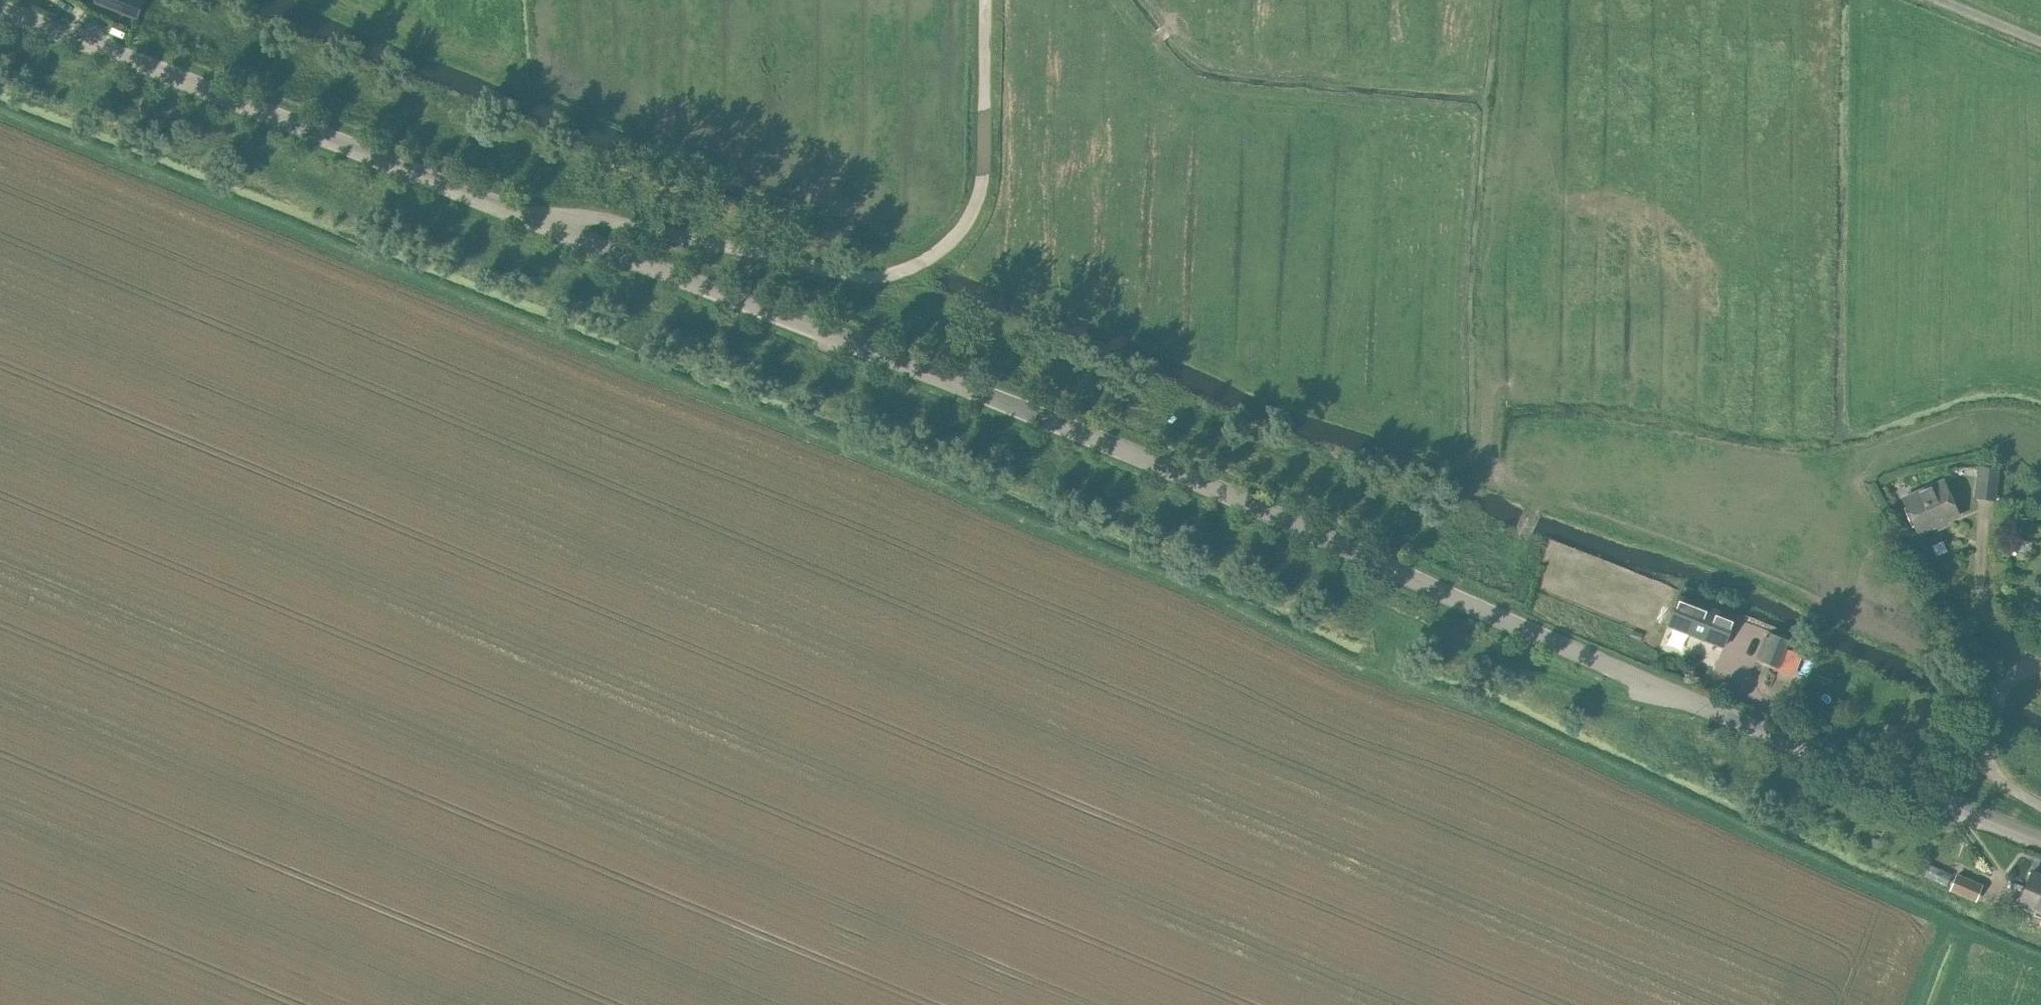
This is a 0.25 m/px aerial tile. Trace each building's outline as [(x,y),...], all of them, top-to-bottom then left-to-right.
[(94,2),(137,20),(141,9),(144,0),(120,0),(120,1),(119,0),(95,0),(94,2)] [(1994,499),(1998,467),(1979,465),(1975,497),(1994,499)] [(1949,522),(1961,517),(1944,478),(1901,496),(1918,535),(1936,527),(1938,531),(1950,526),(1949,522)] [(1668,625),(1721,646),(1723,647),(1735,617),(1721,612),(1679,595),(1668,625)] [(1770,632),(1759,659),(1761,660),(1776,666),(1778,667),(1785,648),(1788,640),(1786,639),(1770,632)] [(1873,837),(1869,844),(1876,847),(1879,840),(1873,837)] [(1929,862),(1923,875),(1946,885),(1951,872),(1929,862)] [(2019,903),(2040,912),(2040,874),(2032,870),(2019,903)] [(1951,887),(1951,889),(1975,900),(1975,898),(1981,885),(1957,874),(1951,887)]
